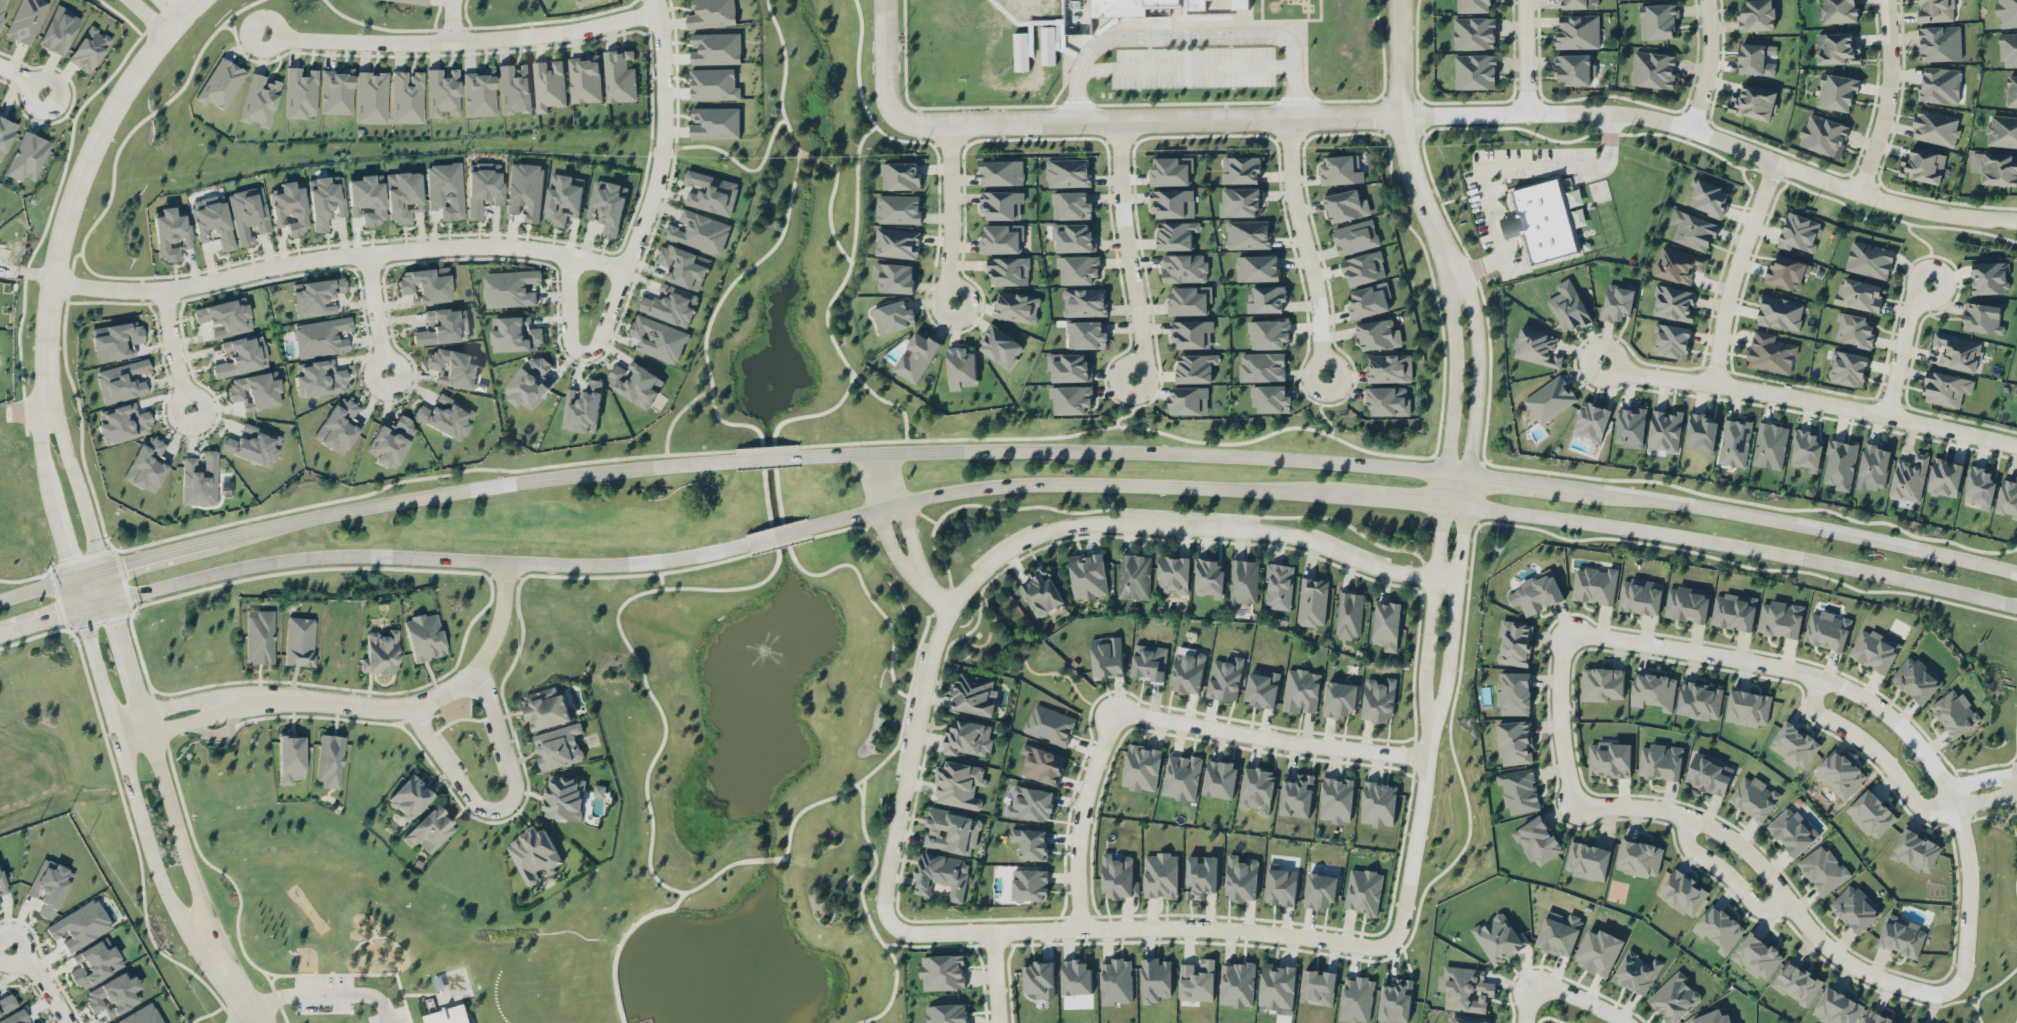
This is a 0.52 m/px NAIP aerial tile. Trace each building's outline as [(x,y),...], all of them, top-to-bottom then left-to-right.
[(48,1),(44,0),(19,0),(5,35),(30,45),(48,1)] [(736,25),(735,0),(694,0),(694,14),(686,14),(687,28),(736,25)] [(1040,17),(1055,17),(1055,2),(1063,2),(1063,0),(1040,0),(1040,17)] [(1084,9),(1084,0),(1066,0),(1066,9),(1084,9)] [(1091,19),(1091,0),(1182,0),(1182,10),(1147,10),(1147,19),(1091,19)] [(1188,11),(1188,0),(1248,0),(1248,10),(1188,11)] [(1455,11),(1494,11),(1494,0),(1455,0),(1455,11)] [(1597,8),(1597,0),(1562,0),(1562,9),(1597,8)] [(1738,30),(1775,28),(1774,0),(1737,0),(1738,30)] [(1857,0),(1817,0),(1818,22),(1857,22),(1857,0)] [(1953,0),(1915,0),(1916,22),(1954,20),(1953,0)] [(1996,27),(2016,26),(2016,0),(1994,0),(1996,27)] [(1639,3),(1640,38),(1677,37),(1677,3),(1639,3)] [(62,56),(81,16),(56,4),(37,44),(62,56)] [(1598,48),(1598,13),(1554,13),(1554,48),(1598,48)] [(1495,16),(1453,16),(1453,48),(1495,48),(1495,16)] [(68,61),(91,73),(111,36),(88,24),(68,61)] [(1919,61),(1962,59),(1961,24),(1918,25),(1919,61)] [(1041,64),(1056,64),(1055,50),(1059,50),(1059,26),(1041,26),(1041,64)] [(2016,66),(2016,31),(1998,31),(1998,66),(2016,66)] [(692,64),(741,63),(740,32),(691,33),(691,49),(692,64)] [(1817,63),(1858,63),(1858,42),(1851,42),(1851,32),(1817,32),(1817,63)] [(1737,72),(1774,74),(1775,62),(1765,62),(1765,53),(1775,54),(1776,44),(1739,42),(1737,72)] [(636,67),(627,68),(627,60),(634,59),(634,50),(604,51),(607,102),(637,101),(636,67)] [(1673,88),(1676,54),(1633,50),(1630,84),(1673,88)] [(1454,88),(1496,88),(1496,53),(1454,53),(1454,88)] [(601,102),(600,54),(587,54),(587,58),(569,58),(570,103),(601,102)] [(1589,54),(1555,54),(1555,84),(1589,84),(1589,54)] [(247,71),(220,55),(195,98),(204,104),(207,100),(224,110),(247,71)] [(564,60),(550,60),(550,61),(534,62),(535,113),(548,113),(548,106),(566,106),(564,60)] [(498,66),(501,113),(532,111),(529,63),(518,63),(518,65),(498,66)] [(1958,102),(1960,68),(1919,64),(1917,99),(1958,102)] [(317,112),(317,69),(303,69),(303,66),(287,66),(286,118),(307,118),(307,112),(317,112)] [(352,113),(353,68),(340,67),(340,70),(322,70),(321,113),(352,113)] [(459,115),(458,68),(444,68),(427,68),(428,116),(440,116),(440,110),(448,110),(448,115),(459,115)] [(495,115),(494,68),(479,68),(480,72),(463,73),(465,116),(495,115)] [(735,68),(690,68),(691,99),(740,99),(740,87),(735,87),(735,68)] [(388,72),(357,71),(356,122),(386,123),(388,72)] [(392,122),(423,122),(423,72),(406,72),(406,71),(392,71),(392,122)] [(1815,106),(1853,112),(1858,77),(1821,71),(1815,106)] [(265,75),(252,72),(239,119),(269,127),(281,83),(265,78),(265,75)] [(2007,74),(2006,104),(2016,104),(2016,74),(2007,74)] [(1777,91),(1742,82),(1740,92),(1731,90),(1726,110),(1770,120),(1777,91)] [(691,124),(690,137),(739,138),(740,107),(693,107),(693,124),(691,124)] [(1956,146),(1962,115),(1915,107),(1909,138),(1956,146)] [(1850,123),(1805,111),(1795,145),(1840,158),(1850,123)] [(1986,114),(1985,146),(2016,147),(2016,115),(1986,114)] [(16,121),(0,116),(0,161),(2,162),(16,121)] [(36,181),(51,140),(23,130),(6,175),(22,181),(24,177),(36,181)] [(1901,155),(1897,175),(1940,183),(1946,153),(1912,146),(1910,156),(1901,155)] [(1971,150),(1969,171),(1980,172),(1979,182),(2014,185),(2015,175),(2016,175),(2016,154),(1971,150)] [(1360,182),(1360,155),(1321,155),(1321,182),(1360,182)] [(1152,184),(1191,184),(1191,156),(1152,156),(1152,184)] [(1260,183),(1260,157),(1223,156),(1223,169),(1221,169),(1221,183),(1260,183)] [(1046,158),(1046,186),(1089,186),(1089,158),(1046,158)] [(981,185),(1023,184),(1023,160),(981,160),(981,185)] [(501,205),(502,162),(468,162),(467,218),(482,219),(482,198),(491,198),(491,205),(501,205)] [(506,213),(519,214),(520,205),(527,205),(525,222),(538,223),(544,165),(510,162),(506,213)] [(882,188),(919,188),(919,162),(882,162),(882,188)] [(426,164),(428,208),(440,208),(441,219),(463,218),(461,163),(426,164)] [(739,183),(686,169),(682,184),(689,186),(685,205),(730,216),(739,183)] [(422,210),(420,171),(386,172),(389,223),(411,222),(411,211),(422,210)] [(382,174),(359,175),(360,179),(348,180),(349,216),(363,215),(363,224),(385,223),(382,174)] [(548,187),(543,222),(565,225),(567,215),(579,217),(585,178),(559,174),(556,188),(548,187)] [(309,188),(313,232),(328,230),(327,217),(334,216),(345,215),(342,175),(314,177),(315,187),(309,188)] [(1561,178),(1512,190),(1530,264),(1579,252),(1561,178)] [(628,185),(594,179),(586,219),(601,222),(598,235),(617,239),(628,185)] [(1721,218),(1731,190),(1699,179),(1689,206),(1721,218)] [(302,180),(279,183),(280,192),(270,193),(275,226),(287,225),(289,235),(310,232),(302,180)] [(238,246),(253,244),(250,225),(256,225),(257,233),(270,231),(262,186),(228,192),(238,246)] [(1218,215),(1254,215),(1254,206),(1263,206),(1263,187),(1218,187),(1218,215)] [(1367,198),(1361,199),(1358,187),(1324,194),(1329,223),(1371,215),(1367,198)] [(1194,217),(1193,189),(1151,190),(1152,218),(1194,217)] [(1021,218),(1021,191),(980,191),(980,218),(1021,218)] [(1087,191),(1052,192),(1053,219),(1092,218),(1092,202),(1087,202),(1087,191)] [(223,193),(189,200),(199,243),(209,240),(207,232),(217,230),(221,251),(235,248),(223,193)] [(920,222),(920,194),(876,194),(876,222),(920,222)] [(187,210),(176,211),(175,205),(160,207),(161,214),(153,215),(159,261),(180,258),(179,248),(191,246),(187,210)] [(1671,239),(1707,253),(1719,224),(1674,207),(1669,222),(1677,225),(1671,239)] [(669,224),(665,239),(722,255),(731,223),(683,209),(678,226),(669,224)] [(1775,244),(1811,255),(1821,221),(1786,210),(1775,244)] [(1379,245),(1373,218),(1332,228),(1338,255),(1379,245)] [(1270,220),(1226,221),(1227,249),(1270,248),(1270,220)] [(1158,222),(1158,249),(1193,250),(1193,232),(1199,232),(1200,222),(1158,222)] [(1022,224),(981,223),(981,252),(1022,252),(1022,224)] [(1051,223),(1051,250),(1095,250),(1095,223),(1051,223)] [(920,229),(876,227),(875,255),(918,258),(920,229)] [(1888,279),(1894,248),(1851,238),(1844,270),(1888,279)] [(711,259),(663,243),(656,262),(667,266),(663,279),(700,291),(711,259)] [(1654,271),(1690,282),(1692,277),(1690,277),(1692,270),(1689,268),(1690,264),(1692,263),(1694,262),(1697,263),(1696,268),(1704,270),(1708,257),(1662,243),(1654,271)] [(1386,277),(1379,250),(1341,260),(1348,287),(1386,277)] [(1207,281),(1207,253),(1162,253),(1162,282),(1207,281)] [(1806,261),(1774,254),(1767,282),(1799,290),(1806,261)] [(1236,281),(1279,281),(1279,255),(1236,256),(1236,281)] [(1057,256),(1057,268),(1067,268),(1067,283),(1097,283),(1097,256),(1057,256)] [(1028,257),(988,258),(989,285),(1029,285),(1028,257)] [(880,290),(912,293),(914,264),(873,261),(872,280),(881,281),(880,290)] [(1973,262),(1973,291),(2005,291),(2005,262),(1973,262)] [(413,304),(451,300),(448,266),(398,271),(400,294),(412,293),(413,304)] [(485,307),(536,305),(536,291),(527,291),(527,285),(542,284),(542,270),(484,272),(485,307)] [(337,313),(335,300),(334,292),(346,291),(345,277),(301,281),(302,289),(293,290),(295,317),(337,313)] [(1547,300),(1560,292),(1560,291),(1559,291),(1557,289),(1556,286),(1557,284),(1569,277),(1593,321),(1581,327),(1579,324),(1570,329),(1569,328),(1564,331),(1547,300)] [(1883,285),(1841,277),(1836,303),(1878,312),(1883,285)] [(1609,281),(1635,286),(1630,310),(1624,309),(1622,317),(1615,316),(1615,320),(1602,317),(1609,281)] [(644,296),(639,311),(688,328),(700,295),(661,282),(655,300),(644,296)] [(1391,309),(1385,282),(1346,291),(1352,318),(1391,309)] [(1657,294),(1653,293),(1656,282),(1697,290),(1694,304),(1689,303),(1688,303),(1690,305),(1690,308),(1690,310),(1695,312),(1693,320),(1654,312),(1653,311),(1654,304),(1656,302),(1655,302),(1657,294)] [(1171,286),(1171,314),(1210,314),(1210,286),(1171,286)] [(1064,288),(1064,315),(1105,315),(1105,288),(1064,288)] [(1035,323),(1039,295),(997,289),(993,317),(1035,323)] [(1799,331),(1805,302),(1762,293),(1755,322),(1799,331)] [(193,307),(196,323),(210,320),(213,337),(252,330),(246,297),(193,307)] [(870,309),(878,335),(916,323),(908,297),(870,309)] [(2001,306),(1965,302),(1963,330),(2004,334),(2005,326),(1999,325),(2001,306)] [(425,309),(426,330),(413,331),(414,344),(469,341),(467,306),(425,309)] [(1866,316),(1838,311),(1836,320),(1839,321),(1835,341),(1870,347),(1874,325),(1865,324),(1866,316)] [(629,335),(639,338),(635,350),(677,365),(689,332),(637,313),(629,335)] [(349,350),(347,337),(337,338),(336,331),(352,329),(350,316),(293,323),(298,357),(349,350)] [(541,327),(531,328),(530,316),(499,317),(499,329),(491,329),(492,352),(542,350),(541,327)] [(1357,322),(1360,349),(1399,345),(1396,317),(1357,322)] [(1248,348),(1289,348),(1289,318),(1248,318),(1248,348)] [(135,356),(133,343),(143,342),(140,320),(91,327),(96,361),(135,356)] [(1106,347),(1106,320),(1067,320),(1067,347),(1106,347)] [(1211,320),(1171,321),(1172,349),(1212,347),(1211,320)] [(1007,370),(1025,348),(993,323),(976,345),(1007,370)] [(1691,328),(1656,323),(1652,353),(1687,358),(1691,328)] [(1516,335),(1518,335),(1521,324),(1547,331),(1546,332),(1558,336),(1556,342),(1555,341),(1553,346),(1549,345),(1548,348),(1550,351),(1550,352),(1549,355),(1554,356),(1555,351),(1563,353),(1562,358),(1560,367),(1514,354),(1516,346),(1513,346),(1516,335)] [(893,367),(916,382),(943,340),(931,332),(929,336),(917,328),(908,343),(914,347),(910,354),(904,350),(893,367)] [(1791,374),(1796,344),(1775,340),(1776,334),(1753,330),(1747,367),(1791,374)] [(1976,372),(1982,342),(1935,332),(1932,346),(1942,348),(1939,364),(1976,372)] [(268,367),(263,333),(221,340),(222,351),(229,350),(230,360),(212,363),(214,376),(268,367)] [(976,388),(975,345),(947,346),(948,389),(976,388)] [(473,354),(432,346),(428,368),(438,370),(435,382),(474,389),(478,364),(471,362),(473,354)] [(1862,386),(1867,355),(1832,349),(1827,380),(1862,386)] [(554,381),(545,374),(552,365),(533,352),(507,389),(512,392),(507,399),(519,408),(522,404),(533,411),(554,381)] [(1047,380),(1090,380),(1090,353),(1047,353),(1047,380)] [(1285,353),(1239,353),(1240,381),(1285,380),(1285,353)] [(1411,353),(1368,353),(1368,381),(1411,381),(1411,353)] [(1177,383),(1212,382),(1212,364),(1219,364),(1219,354),(1176,355),(1177,383)] [(148,393),(145,379),(136,381),(135,376),(151,371),(148,358),(95,370),(103,403),(148,393)] [(303,396),(347,391),(344,365),(334,367),(333,359),(300,363),(301,374),(294,375),(296,389),(302,388),(303,396)] [(648,410),(665,380),(635,363),(630,372),(616,363),(607,377),(616,383),(612,389),(648,410)] [(1975,380),(1928,369),(1921,399),(1959,408),(1963,392),(1972,394),(1975,380)] [(244,410),(282,404),(277,370),(228,378),(231,401),(242,399),(244,410)] [(1523,398),(1560,371),(1569,383),(1566,385),(1568,388),(1571,386),(1575,390),(1574,391),(1578,396),(1541,423),(1523,398)] [(596,433),(602,380),(588,378),(586,390),(566,388),(562,429),(596,433)] [(1291,412),(1291,395),(1286,395),(1286,385),(1250,386),(1251,397),(1259,397),(1259,413),(1291,412)] [(1091,386),(1049,386),(1049,413),(1091,413),(1091,386)] [(1208,387),(1170,386),(1170,413),(1207,414),(1208,387)] [(1410,386),(1367,386),(1367,415),(1410,415),(1410,386)] [(476,411),(440,392),(431,410),(419,404),(413,417),(461,441),(476,411)] [(313,438),(343,455),(362,422),(353,417),(359,407),(338,395),(313,438)] [(1600,441),(1610,408),(1581,399),(1571,432),(1600,441)] [(153,432),(148,410),(137,412),(135,402),(102,410),(105,422),(98,423),(103,444),(153,432)] [(1617,407),(1615,445),(1644,446),(1646,404),(1632,403),(1632,408),(1617,407)] [(1682,412),(1652,409),(1648,448),(1678,451),(1682,412)] [(1686,448),(1704,449),(1703,455),(1714,456),(1717,416),(1688,414),(1686,448)] [(417,423),(398,415),(394,423),(382,417),(366,451),(376,455),(373,461),(395,470),(417,423)] [(1746,467),(1752,421),(1725,418),(1719,463),(1746,467)] [(1781,470),(1789,427),(1759,421),(1751,464),(1781,470)] [(221,450),(271,468),(283,436),(244,422),(238,439),(227,435),(221,450)] [(1821,443),(1814,442),(1815,430),(1795,428),(1791,463),(1818,467),(1821,443)] [(145,434),(123,479),(153,494),(171,459),(161,454),(165,444),(145,434)] [(1850,491),(1858,444),(1830,439),(1822,482),(1835,485),(1835,489),(1850,491)] [(1857,486),(1884,491),(1891,448),(1864,443),(1857,486)] [(216,505),(218,450),(204,449),(203,467),(196,467),(197,456),(183,456),(181,504),(216,505)] [(1929,455),(1915,452),(1913,461),(1897,458),(1889,495),(1919,502),(1929,455)] [(1964,464),(1933,457),(1926,491),(1956,498),(1964,464)] [(1964,501),(1981,503),(1980,509),(1991,511),(1995,482),(1990,481),(1991,470),(1969,466),(1964,501)] [(1995,511),(2016,516),(2016,476),(2015,475),(2014,480),(2002,478),(1995,511)] [(1103,552),(1069,554),(1073,600),(1107,597),(1103,552)] [(1150,554),(1119,553),(1119,598),(1150,598),(1150,554)] [(1188,593),(1189,555),(1158,555),(1157,593),(1188,593)] [(1194,594),(1213,595),(1213,599),(1222,599),(1223,559),(1196,558),(1194,594)] [(1257,560),(1231,558),(1229,604),(1255,606),(1257,560)] [(1293,565),(1266,562),(1261,606),(1289,609),(1293,565)] [(1028,583),(1020,586),(1035,617),(1065,603),(1045,563),(1024,573),(1028,583)] [(1572,600),(1613,605),(1617,571),(1576,566),(1572,600)] [(1524,616),(1564,601),(1552,571),(1513,585),(1524,616)] [(1328,579),(1300,577),(1298,625),(1325,626),(1328,579)] [(1663,582),(1622,577),(1618,610),(1659,615),(1663,582)] [(1711,590),(1669,585),(1664,617),(1707,623),(1711,590)] [(1363,593),(1339,590),(1334,637),(1358,639),(1363,593)] [(1714,591),(1710,625),(1752,630),(1756,596),(1714,591)] [(1805,606),(1763,599),(1757,632),(1799,639),(1805,606)] [(1396,651),(1401,602),(1376,600),(1371,648),(1396,651)] [(246,663),(274,663),(275,609),(247,609),(246,663)] [(1852,619),(1821,610),(1820,614),(1811,612),(1803,641),(1843,652),(1852,619)] [(404,618),(413,661),(446,654),(437,611),(404,618)] [(316,617),(287,616),(285,664),(314,666),(316,617)] [(1528,666),(1533,624),(1501,620),(1500,628),(1503,628),(1499,663),(1528,666)] [(1887,675),(1901,645),(1862,626),(1848,656),(1887,675)] [(367,632),(365,671),(397,672),(398,628),(388,628),(388,633),(367,632)] [(1121,636),(1091,637),(1092,678),(1123,677),(1121,636)] [(1168,647),(1135,643),(1130,678),(1163,683),(1168,647)] [(1170,689),(1200,694),(1207,651),(1177,646),(1170,689)] [(1888,677),(1921,706),(1943,679),(1911,651),(1888,677)] [(1207,697),(1238,701),(1243,657),(1234,655),(1233,661),(1212,659),(1207,697)] [(1282,710),(1316,714),(1321,672),(1288,668),(1282,710)] [(1582,668),(1581,700),(1609,701),(1609,698),(1624,698),(1624,669),(1582,668)] [(957,671),(950,708),(992,716),(999,679),(957,671)] [(1249,672),(1243,703),(1274,708),(1280,672),(1270,671),(1269,675),(1249,672)] [(1530,715),(1530,672),(1502,672),(1501,690),(1498,690),(1497,714),(1530,715)] [(1630,705),(1643,707),(1643,703),(1663,705),(1662,712),(1671,713),(1675,678),(1634,672),(1630,705)] [(1366,679),(1361,719),(1391,722),(1396,677),(1386,676),(1386,681),(1366,679)] [(1357,684),(1347,684),(1347,681),(1327,679),(1323,716),(1347,719),(1347,710),(1355,710),(1357,684)] [(1719,720),(1723,687),(1681,681),(1676,714),(1719,720)] [(531,731),(571,721),(564,693),(558,695),(556,688),(529,695),(531,704),(524,706),(531,731)] [(1767,728),(1772,696),(1731,689),(1725,721),(1767,728)] [(1077,718),(1033,703),(1023,731),(1067,746),(1077,718)] [(995,725),(949,716),(942,752),(964,757),(965,749),(989,754),(995,725)] [(1533,763),(1531,720),(1498,722),(1500,765),(1533,763)] [(1796,766),(1797,764),(1805,769),(1822,743),(1786,720),(1768,748),(1796,766)] [(533,735),(538,755),(538,756),(542,771),(583,760),(576,734),(584,732),(581,722),(533,735)] [(325,781),(324,787),(340,788),(345,736),(320,733),(316,780),(325,781)] [(304,734),(278,734),(279,784),(293,784),(292,778),(304,778),(304,734)] [(1631,743),(1591,742),(1590,774),(1602,774),(1602,777),(1630,778),(1631,743)] [(1121,786),(1154,792),(1163,749),(1129,743),(1121,786)] [(1679,781),(1684,747),(1649,743),(1649,747),(1641,746),(1637,776),(1679,781)] [(1058,785),(1066,754),(1022,744),(1020,754),(1026,755),(1021,776),(1058,785)] [(1845,800),(1867,775),(1835,748),(1813,773),(1845,800)] [(1161,795),(1195,801),(1202,759),(1168,753),(1161,795)] [(1684,784),(1725,796),(1731,775),(1721,772),(1723,764),(1693,755),(1684,784)] [(1233,799),(1237,763),(1207,759),(1203,795),(1233,799)] [(981,810),(983,799),(973,797),(976,784),(983,785),(986,767),(946,760),(945,766),(939,766),(933,802),(981,810)] [(1245,766),(1239,806),(1259,809),(1258,814),(1268,816),(1276,771),(1245,766)] [(1507,814),(1539,810),(1534,768),(1495,773),(1497,785),(1503,784),(1507,814)] [(1294,779),(1283,778),(1279,814),(1309,817),(1315,775),(1295,772),(1294,779)] [(433,794),(411,773),(386,800),(409,820),(433,794)] [(581,820),(586,780),(548,775),(543,816),(581,820)] [(1727,802),(1766,825),(1783,795),(1753,777),(1751,779),(1743,775),(1727,802)] [(1355,780),(1324,776),(1318,819),(1349,823),(1355,780)] [(1397,784),(1363,781),(1360,824),(1394,826),(1397,784)] [(1055,791),(1015,785),(1012,805),(1006,804),(1005,815),(1050,821),(1055,791)] [(1874,840),(1898,818),(1869,788),(1845,810),(1874,840)] [(429,853),(457,827),(435,804),(401,837),(411,847),(418,841),(429,853)] [(1766,826),(1795,858),(1819,836),(1790,804),(1766,826)] [(921,845),(974,855),(982,816),(928,806),(921,845)] [(1562,852),(1541,814),(1513,830),(1534,867),(1562,852)] [(1888,855),(1927,875),(1942,845),(1903,825),(1888,855)] [(563,864),(546,828),(539,831),(537,827),(505,842),(526,887),(540,881),(535,871),(545,866),(548,872),(563,864)] [(1021,842),(1020,859),(1047,860),(1048,830),(1010,829),(1010,841),(1021,842)] [(1663,846),(1621,838),(1615,870),(1657,878),(1663,846)] [(1605,881),(1611,849),(1571,841),(1565,873),(1605,881)] [(1852,875),(1845,865),(1841,868),(1824,843),(1797,861),(1821,897),(1852,875)] [(964,903),(970,858),(919,851),(913,893),(931,896),(933,886),(945,888),(943,900),(964,903)] [(1102,897),(1138,897),(1138,880),(1132,880),(1132,857),(1112,857),(1112,853),(1103,852),(1102,897)] [(1178,898),(1178,854),(1144,853),(1144,897),(1178,898)] [(1256,900),(1258,860),(1238,860),(1238,855),(1228,854),(1226,899),(1256,900)] [(1204,899),(1205,892),(1217,892),(1218,856),(1187,855),(1185,899),(1204,899)] [(73,870),(44,858),(29,894),(43,900),(37,914),(52,920),(73,870)] [(1278,868),(1279,863),(1269,861),(1264,903),(1294,906),(1298,871),(1278,868)] [(1344,910),(1377,915),(1383,872),(1350,868),(1344,910)] [(1656,894),(1691,918),(1709,892),(1674,868),(1656,894)] [(1047,900),(1048,870),(1013,869),(1012,900),(1047,900)] [(1337,875),(1307,872),(1303,906),(1333,910),(1337,875)] [(1858,934),(1882,910),(1851,880),(1828,903),(1858,934)] [(45,924),(53,940),(60,936),(67,951),(112,929),(97,898),(45,924)] [(1724,956),(1746,928),(1712,902),(1692,929),(1703,938),(1706,933),(1721,945),(1717,950),(1724,956)] [(1583,918),(1566,912),(1566,915),(1546,909),(1534,947),(1570,958),(1583,918)] [(1472,929),(1493,966),(1530,944),(1522,930),(1516,933),(1503,911),(1472,929)] [(1878,946),(1918,958),(1928,926),(1887,914),(1878,946)] [(1624,939),(1599,929),(1597,933),(1588,929),(1574,962),(1608,977),(1624,939)] [(1731,958),(1767,981),(1784,954),(1749,931),(1731,958)] [(80,989),(123,965),(106,935),(71,955),(78,966),(70,970),(80,989)] [(1662,962),(1654,957),(1651,962),(1627,950),(1612,980),(1644,997),(1662,962)] [(964,955),(921,956),(922,990),(965,989),(964,955)] [(1141,958),(1142,1003),(1159,1002),(1158,997),(1171,997),(1171,961),(1159,962),(1159,957),(1141,958)] [(1215,958),(1200,958),(1200,964),(1180,964),(1179,1000),(1214,1001),(1215,958)] [(1061,959),(1061,994),(1092,994),(1092,968),(1085,968),(1085,959),(1061,959)] [(1132,1003),(1131,959),(1100,959),(1101,1003),(1132,1003)] [(1824,981),(1788,959),(1772,986),(1808,1007),(1824,981)] [(1054,998),(1054,961),(1024,961),(1024,993),(1035,993),(1035,998),(1054,998)] [(1258,1006),(1292,1009),(1297,966),(1263,962),(1258,1006)] [(1253,1006),(1255,964),(1221,963),(1219,1005),(1253,1006)] [(1445,1009),(1486,1012),(1487,996),(1494,996),(1495,983),(1484,982),(1485,969),(1442,965),(1440,990),(1446,991),(1445,1009)] [(1299,1001),(1332,1006),(1337,972),(1323,970),(1323,971),(1303,969),(1299,1001)] [(108,1018),(142,1000),(136,989),(140,987),(133,974),(127,977),(123,971),(83,992),(94,1012),(103,1007),(108,1018)] [(1669,1022),(1675,1022),(1702,998),(1677,971),(1647,999),(1669,1022)] [(1340,1021),(1370,1022),(1373,978),(1343,976),(1340,1021)] [(1413,982),(1383,978),(1378,1019),(1388,1021),(1388,1022),(1399,1022),(1400,1021),(1408,1022),(1413,982)] [(1864,1003),(1826,986),(1812,1016),(1828,1022),(1855,1022),(1864,1003)] [(12,992),(0,996),(0,1015),(18,1007),(12,992)] [(152,1001),(109,1022),(164,1022),(152,1001)] [(427,1022),(471,1022),(465,1003),(424,1014),(427,1022)] [(967,1003),(926,1005),(927,1022),(967,1022),(967,1003)] [(1869,1007),(1860,1022),(1899,1022),(1869,1007)] [(29,1020),(24,1008),(0,1019),(0,1022),(22,1022),(29,1020)] [(1729,1012),(1722,1015),(1720,1008),(1686,1020),(1687,1022),(1733,1022),(1729,1012)]
